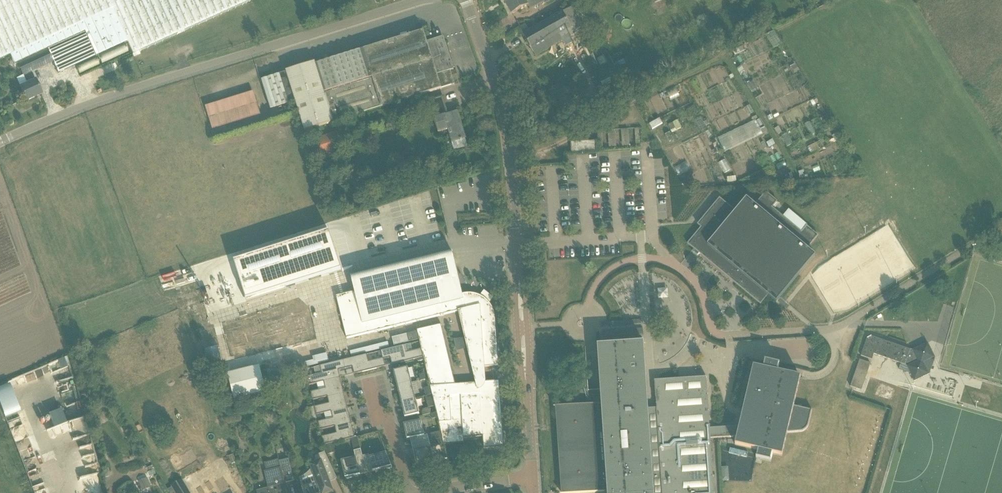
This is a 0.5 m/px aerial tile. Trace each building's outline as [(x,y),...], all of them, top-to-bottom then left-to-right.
[(78,65),(95,57),(127,43),(132,55),(250,2),(249,0),(0,0),(0,60),(10,56),(14,66),(17,64),(23,76),(27,84),(20,88),(26,101),(42,94),(35,81),(31,73),(53,63),(58,74),(78,65)] [(512,14),(529,5),(528,4),(535,0),(504,0),(512,14)] [(526,25),(520,28),(535,56),(549,49),(547,45),(554,41),(556,45),(562,41),(560,38),(568,34),(570,37),(583,30),(571,8),(529,31),(526,25)] [(594,11),(589,13),(598,29),(603,26),(594,11)] [(261,80),(270,110),(295,102),(304,131),(455,85),(451,71),(454,70),(451,60),(450,61),(445,43),(438,39),(427,42),(423,31),(370,48),(369,42),(359,45),(360,51),(316,65),(315,63),(286,72),(286,73),(261,80)] [(529,80),(526,81),(518,85),(521,90),(528,87),(532,85),(529,80)] [(210,128),(259,115),(253,91),(204,104),(210,128)] [(444,115),(439,99),(430,101),(435,118),(434,118),(438,133),(451,129),(455,142),(452,143),(455,151),(468,147),(466,139),(467,139),(458,111),(444,115)] [(659,118),(650,125),(653,128),(662,122),(659,118)] [(725,152),(762,134),(755,120),(718,138),(725,152)] [(612,131),(612,144),(629,144),(629,130),(612,131)] [(317,138),(321,154),(323,160),(326,159),(344,154),(337,132),(317,138)] [(359,142),(367,147),(372,140),(363,135),(359,142)] [(596,151),(595,141),(571,143),(571,153),(596,151)] [(766,192),(761,198),(755,205),(747,198),(736,211),(720,198),(697,225),(701,228),(687,244),(695,250),(694,252),(698,255),(699,254),(760,305),(768,296),(776,303),(815,256),(807,249),(813,242),(818,235),(807,226),(802,233),(783,217),(772,208),(777,201),(766,192)] [(802,233),(807,226),(808,225),(789,210),(783,217),(802,233)] [(261,296),(342,271),(330,233),(234,263),(246,301),(248,300),(250,304),(262,300),(261,296)] [(454,258),(452,253),(351,277),(355,292),(336,297),(347,339),(459,312),(473,368),(499,366),(495,318),(495,316),(495,314),(494,312),(493,310),(493,308),(492,307),(491,305),(489,303),(488,302),(487,301),(485,299),(483,298),(482,297),(480,296),(478,295),(476,295),(474,294),(472,294),(470,294),(468,294),(466,294),(464,294),(462,295),(453,258),(454,258)] [(281,346),(312,341),(304,300),(283,304),(289,334),(279,336),(281,346)] [(267,318),(271,332),(287,327),(283,313),(267,318)] [(602,321),(603,343),(618,343),(617,333),(631,332),(631,326),(643,325),(643,319),(602,321)] [(438,418),(443,440),(451,439),(451,438),(456,437),(456,439),(483,437),(484,449),(504,447),(500,381),(486,382),(486,380),(477,380),(478,383),(455,384),(442,326),(442,325),(417,331),(417,332),(392,338),(394,346),(419,340),(422,349),(424,360),(431,387),(432,395),(437,413),(438,418)] [(907,366),(914,382),(929,374),(935,358),(928,343),(912,350),(868,335),(861,356),(872,360),(874,355),(907,366)] [(714,492),(713,478),(713,477),(713,476),(712,460),(711,445),(711,444),(711,443),(710,443),(711,442),(710,439),(710,429),(710,428),(710,427),(709,427),(709,426),(709,415),(709,411),(708,410),(708,409),(707,398),(708,395),(708,394),(707,394),(707,393),(706,379),(706,378),(707,378),(707,377),(682,379),(679,379),(660,380),(654,381),(656,398),(657,408),(648,409),(648,408),(648,402),(648,401),(647,395),(647,393),(647,388),(647,386),(646,381),(646,379),(646,373),(646,372),(645,372),(645,366),(645,365),(645,359),(645,358),(644,352),(644,350),(644,345),(644,343),(598,346),(597,346),(598,348),(598,352),(598,354),(598,355),(599,361),(598,361),(599,362),(599,368),(599,369),(600,375),(599,375),(600,377),(600,382),(600,384),(601,389),(600,389),(600,390),(601,391),(601,397),(601,398),(601,401),(602,404),(601,404),(601,405),(602,405),(602,411),(602,412),(598,412),(598,404),(557,407),(557,410),(563,492),(585,492),(604,492),(603,484),(607,484),(607,491),(607,492),(714,492)] [(382,355),(383,359),(383,360),(384,360),(391,358),(392,365),(418,359),(418,362),(424,360),(422,349),(407,353),(405,345),(381,351),(382,355)] [(205,351),(211,375),(224,371),(218,348),(205,351)] [(367,355),(343,361),(346,369),(353,367),(354,375),(385,367),(384,360),(383,360),(383,359),(369,362),(367,355)] [(69,367),(65,357),(57,361),(61,370),(69,367)] [(850,387),(861,391),(871,364),(860,360),(850,387)] [(346,369),(343,361),(320,366),(322,374),(307,377),(309,386),(324,382),(340,378),(338,371),(346,369)] [(778,373),(780,365),(765,361),(763,369),(753,367),(743,410),(745,411),(742,426),(739,426),(710,428),(710,429),(710,439),(737,437),(735,446),(758,451),(756,459),(771,462),(773,454),(782,457),(788,433),(801,432),(802,432),(803,432),(804,431),(805,431),(806,430),(807,429),(808,428),(808,427),(808,426),(809,425),(812,410),(811,411),(794,407),(801,378),(778,373)] [(260,366),(228,374),(234,400),(266,392),(260,366)] [(408,368),(393,371),(397,387),(412,383),(408,368)] [(344,393),(340,378),(324,382),(326,389),(311,392),(313,401),(328,397),(344,393)] [(416,399),(412,383),(397,387),(401,403),(416,399)] [(426,397),(432,395),(431,387),(424,389),(426,397)] [(16,413),(9,393),(0,396),(0,407),(4,417),(16,413)] [(348,408),(344,393),(328,397),(329,404),(315,407),(317,416),(321,414),(331,412),(348,408)] [(419,415),(416,399),(401,403),(405,418),(419,415)] [(351,423),(348,408),(331,412),(333,419),(318,422),(320,430),(335,427),(351,423)] [(429,408),(428,408),(423,410),(422,412),(423,416),(431,415),(429,408)] [(46,414),(51,428),(64,423),(58,409),(46,414)] [(413,439),(415,445),(429,442),(427,435),(425,436),(421,421),(404,425),(407,441),(413,439)] [(355,438),(351,423),(335,427),(337,434),(322,437),(324,446),(355,438)] [(435,463),(429,442),(415,445),(416,451),(413,452),(418,467),(435,463)] [(334,443),(325,446),(327,454),(336,452),(334,443)] [(747,453),(730,449),(729,453),(746,457),(747,453)] [(360,472),(366,471),(362,457),(363,456),(361,450),(354,451),(356,458),(341,462),(345,479),(361,475),(360,472)] [(304,492),(321,492),(329,492),(328,490),(331,489),(332,490),(330,482),(337,479),(325,452),(318,455),(321,462),(310,466),(315,478),(302,483),(304,492)] [(369,455),(363,456),(362,457),(366,471),(372,469),(373,472),(392,468),(386,453),(369,458),(369,455)] [(257,492),(287,492),(285,484),(295,481),(289,459),(279,462),(279,460),(265,463),(267,472),(264,472),(268,488),(257,491),(257,492)] [(143,491),(151,487),(147,478),(139,481),(143,491)] [(182,479),(171,486),(175,492),(190,492),(182,479)] [(93,482),(93,492),(102,492),(102,482),(93,482)]
